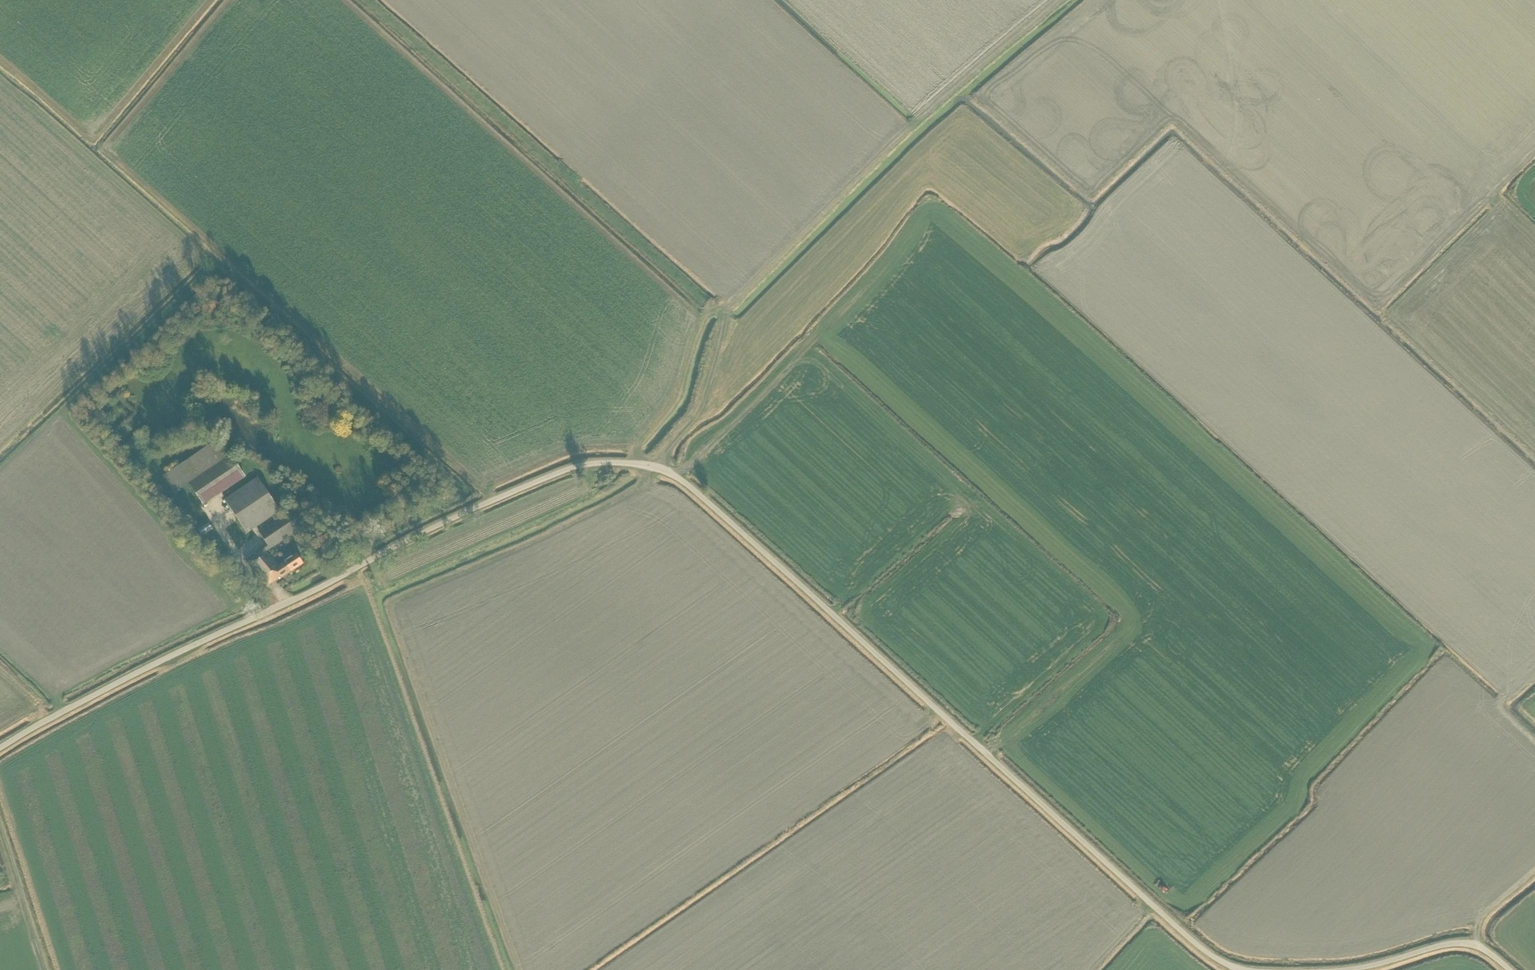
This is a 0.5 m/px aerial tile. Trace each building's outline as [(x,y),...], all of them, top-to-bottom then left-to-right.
[(204,505),(245,476),(219,438),(164,476),(175,493),(189,484),(204,505)] [(283,516),(258,477),(225,500),(247,533),(272,515),(275,520),(259,532),(267,545),(246,562),(267,586),(279,578),(279,580),(303,564),(297,554),(294,556),(289,549),(280,555),(285,562),(279,566),(267,551),(307,524),(296,507),(283,516)] [(199,530),(203,536),(213,530),(210,524),(199,530)]
